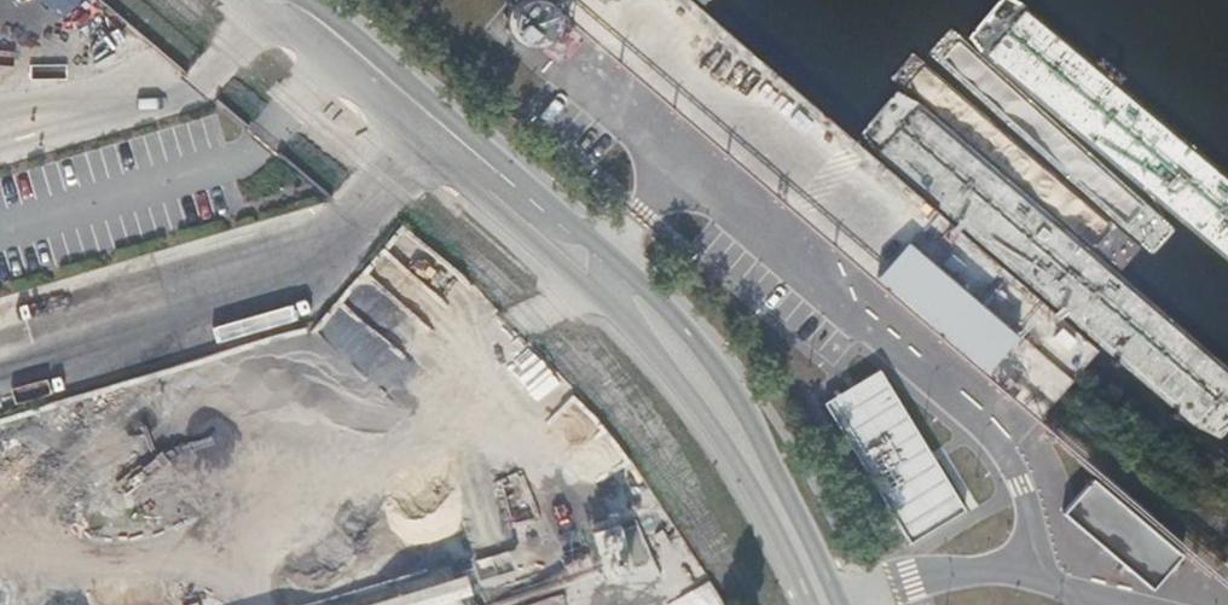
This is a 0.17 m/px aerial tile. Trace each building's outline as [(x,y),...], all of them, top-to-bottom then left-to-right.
[(75,0),(39,0),(62,17),(75,0)] [(870,275),(981,369),(1010,335),(900,242),(870,275)] [(873,370),(821,402),(904,539),(957,507),(873,370)] [(1081,469),(1050,507),(1141,585),(1173,547),(1081,469)] [(616,517),(591,526),(607,574),(632,565),(616,517)] [(471,589),(465,570),(348,604),(417,604),(471,589)]
